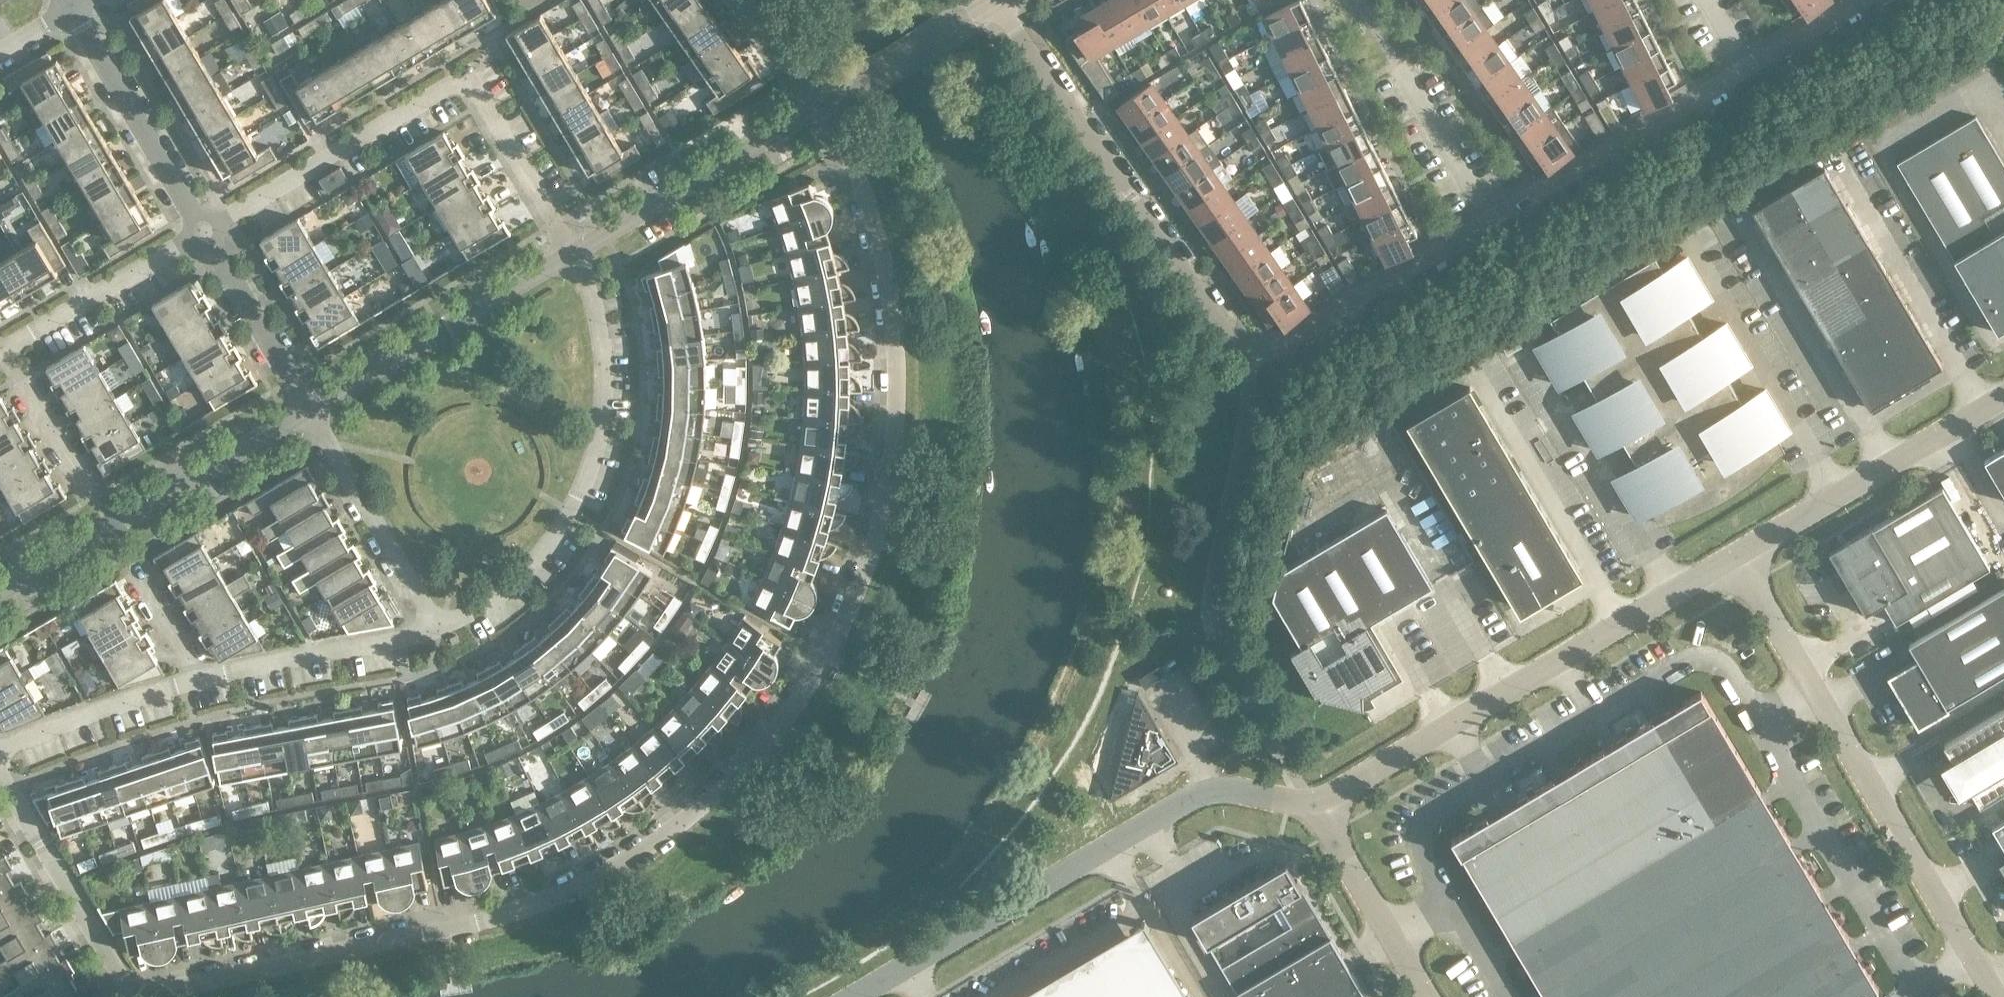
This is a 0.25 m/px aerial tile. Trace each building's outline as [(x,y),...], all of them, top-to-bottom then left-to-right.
[(127,3),(132,11),(133,14),(130,16),(139,30),(142,36),(177,16),(167,0),(133,0),(127,3)] [(226,0),(215,0),(214,1),(223,15),(232,10),(226,0)] [(241,14),(254,6),(250,0),(233,0),(241,14)] [(304,4),(309,14),(323,5),(320,0),(311,0),(304,4)] [(354,0),(344,0),(337,4),(343,13),(357,5),(354,0)] [(461,0),(440,0),(436,2),(454,33),(456,37),(462,34),(476,25),(461,0)] [(476,25),(490,17),(496,13),(494,10),(489,0),(461,0),(476,25)] [(582,0),(577,0),(572,3),(580,18),(589,12),(582,0)] [(594,9),(604,4),(601,0),(589,0),(594,9)] [(654,0),(667,19),(694,0),(654,0)] [(709,0),(694,0),(667,19),(680,38),(713,15),(709,9),(708,8),(712,5),(709,0)] [(1111,0),(1108,0),(1092,9),(1113,43),(1130,33),(1111,0)] [(1135,0),(1111,0),(1130,33),(1148,22),(1135,0)] [(1158,0),(1135,0),(1148,22),(1165,12),(1158,0)] [(1182,0),(1158,0),(1165,12),(1183,1),(1182,0)] [(1274,35),(1310,17),(1301,0),(1295,0),(1265,15),(1274,35)] [(1430,17),(1454,0),(1418,0),(1430,17)] [(1478,0),(1454,0),(1430,17),(1441,33),(1474,11),(1482,5),(1478,0)] [(1537,4),(1543,14),(1552,8),(1548,0),(1543,0),(1537,4)] [(1597,9),(1615,0),(1592,0),(1597,9)] [(1637,0),(1615,0),(1597,9),(1606,27),(1641,10),(1637,0)] [(1792,11),(1801,4),(1806,11),(1805,11),(1806,12),(1827,0),(1784,0),(1792,11)] [(1909,0),(1888,0),(1882,4),(1889,16),(1911,4),(1909,0)] [(454,33),(436,2),(416,14),(436,49),(456,37),(454,33)] [(309,14),(304,4),(289,13),(295,22),(309,14)] [(612,18),(604,4),(594,9),(603,23),(612,18)] [(1246,4),(1236,10),(1241,19),(1251,13),(1246,4)] [(1539,16),(1533,6),(1524,12),(1529,22),(1539,16)] [(1558,18),(1552,8),(1543,14),(1549,24),(1558,18)] [(1113,43),(1092,9),(1078,18),(1084,28),(1096,53),(1113,43)] [(240,24),(232,10),(223,15),(231,29),(240,24)] [(332,19),(327,10),(312,19),(318,28),(332,19)] [(1241,19),(1236,10),(1226,16),(1231,25),(1241,19)] [(1651,28),(1641,10),(1606,27),(1615,46),(1651,28)] [(1485,28),(1474,11),(1441,33),(1453,50),(1485,28)] [(598,26),(589,12),(580,18),(588,32),(598,26)] [(553,34),(541,13),(510,32),(506,34),(510,39),(519,54),(553,34)] [(436,49),(416,14),(396,26),(417,61),(436,49)] [(717,20),(713,15),(680,38),(693,57),(730,30),(722,19),(718,22),(717,20)] [(188,35),(177,16),(142,36),(145,41),(154,56),(188,35)] [(1545,26),(1539,16),(1529,22),(1535,32),(1545,26)] [(1319,35),(1310,17),(1274,35),(1283,53),(1319,35)] [(318,28),(312,19),(298,27),(303,36),(318,28)] [(1210,25),(1200,31),(1206,40),(1216,34),(1210,25)] [(417,61),(396,26),(377,38),(397,72),(417,61)] [(1096,53),(1084,28),(1065,39),(1065,38),(1063,39),(1106,100),(1119,92),(1096,53)] [(1497,44),(1485,28),(1453,50),(1465,67),(1497,44)] [(1660,46),(1651,28),(1615,46),(1624,64),(1660,46)] [(618,29),(609,34),(618,48),(627,43),(618,29)] [(739,42),(730,30),(693,57),(706,75),(739,52),(735,47),(734,45),(739,42)] [(1206,40),(1200,31),(1190,37),(1196,46),(1206,40)] [(565,53),(553,34),(519,54),(527,68),(530,74),(534,72),(565,53)] [(1568,34),(1558,39),(1564,49),(1574,44),(1568,34)] [(200,55),(188,35),(154,56),(162,69),(165,75),(200,55)] [(255,49),(247,35),(238,40),(246,54),(255,49)] [(1328,53),(1319,35),(1283,53),(1292,71),(1328,53)] [(283,36),(271,44),(277,54),(289,47),(283,36)] [(612,51),(604,37),(595,42),(603,57),(612,51)] [(397,72),(377,38),(357,49),(377,84),(383,80),(397,72)] [(1560,52),(1554,42),(1545,47),(1550,57),(1560,52)] [(635,57),(627,43),(618,48),(626,62),(635,57)] [(1509,61),(1497,44),(1465,67),(1476,84),(1509,61)] [(1579,54),(1574,44),(1564,49),(1570,59),(1579,54)] [(1175,46),(1165,52),(1171,61),(1181,55),(1175,46)] [(1669,65),(1660,46),(1624,64),(1633,82),(1669,65)] [(1223,47),(1213,53),(1219,63),(1229,57),(1223,47)] [(264,63),(255,49),(246,54),(254,69),(264,63)] [(377,84),(357,49),(337,61),(358,95),(372,87),(377,84)] [(52,58),(48,51),(4,77),(11,89),(24,82),(35,100),(69,79),(65,73),(57,59),(54,61),(52,58)] [(621,65),(612,51),(603,57),(612,71),(621,65)] [(743,58),(739,52),(706,75),(718,93),(706,101),(714,112),(766,82),(762,75),(748,56),(744,59),(743,58)] [(1171,61),(1165,52),(1155,57),(1161,67),(1171,61)] [(1566,62),(1560,52),(1550,57),(1556,67),(1566,62)] [(576,73),(565,53),(534,72),(530,74),(534,79),(542,93),(576,73)] [(1337,72),(1328,53),(1292,71),(1301,89),(1337,72)] [(212,75),(200,55),(165,75),(169,81),(177,95),(212,75)] [(1215,65),(1209,55),(1200,61),(1206,71),(1215,65)] [(1234,67),(1229,57),(1219,63),(1225,73),(1234,67)] [(358,95),(337,61),(318,72),(338,107),(344,103),(358,95)] [(1521,78),(1509,61),(1476,84),(1488,101),(1521,78)] [(1221,75),(1215,65),(1206,71),(1211,81),(1221,75)] [(1676,80),(1669,65),(1633,82),(1646,107),(1671,92),(1670,91),(1669,92),(1666,85),(1676,80)] [(1130,72),(1136,82),(1146,76),(1140,66),(1130,72)] [(641,68),(632,73),(641,87),(650,82),(641,68)] [(1589,69),(1579,75),(1585,84),(1594,79),(1589,69)] [(292,71),(279,78),(305,122),(314,117),(316,116),(318,119),(333,110),(338,107),(318,72),(299,83),(292,71)] [(1346,90),(1337,72),(1301,89),(1310,108),(1346,90)] [(1530,72),(1521,78),(1488,101),(1500,117),(1532,95),(1541,89),(1530,72)] [(588,92),(576,73),(542,93),(550,107),(553,113),(557,111),(588,92)] [(279,88),(270,74),(261,80),(269,94),(279,88)] [(223,95),(212,75),(177,95),(186,109),(189,115),(223,95)] [(636,91),(627,76),(618,82),(627,96),(636,91)] [(1581,87),(1575,77),(1565,83),(1571,92),(1581,87)] [(73,86),(69,79),(35,100),(46,120),(81,99),(73,86)] [(1600,89),(1594,79),(1585,84),(1591,94),(1600,89)] [(658,96),(650,82),(641,87),(649,102),(658,96)] [(1119,105),(1131,123),(1164,100),(1152,82),(1119,105)] [(1244,82),(1234,88),(1240,98),(1249,92),(1244,82)] [(1587,97),(1581,87),(1571,92),(1577,102),(1587,97)] [(287,103),(279,88),(269,94),(278,108),(287,103)] [(1355,108),(1346,90),(1310,108),(1320,126),(1355,108)] [(644,105),(636,91),(627,96),(635,110),(644,105)] [(1236,100),(1230,91),(1221,96),(1226,106),(1236,100)] [(600,112),(588,92),(557,111),(553,113),(557,119),(565,133),(600,112)] [(1255,102),(1249,92),(1240,98),(1246,108),(1255,102)] [(235,114),(223,95),(189,115),(192,120),(201,135),(235,114)] [(1544,112),(1532,95),(1500,117),(1512,134),(1544,112)] [(89,114),(81,99),(46,120),(58,139),(92,119),(89,114)] [(1175,117),(1164,100),(1131,123),(1143,139),(1175,117)] [(1242,110),(1236,100),(1226,106),(1232,116),(1242,110)] [(1608,101),(1598,107),(1611,128),(1620,122),(1608,101)] [(1551,107),(1544,112),(1512,134),(1523,151),(1562,124),(1551,107)] [(1364,126),(1355,108),(1320,126),(1329,144),(1364,126)] [(290,109),(283,114),(289,124),(296,120),(290,109)] [(648,110),(640,115),(646,125),(654,121),(648,110)] [(1607,130),(1594,110),(1585,115),(1597,136),(1607,130)] [(611,132),(600,112),(565,133),(574,147),(577,152),(581,150),(611,132)] [(247,134),(235,114),(201,135),(209,150),(212,154),(247,134)] [(1975,115),(1896,162),(1997,332),(2003,328),(2003,163),(1975,115)] [(1187,133),(1175,117),(1143,139),(1155,156),(1187,133)] [(1264,118),(1255,123),(1261,133),(1270,128),(1264,118)] [(96,124),(92,119),(58,139),(70,159),(104,139),(96,124)] [(1578,147),(1562,124),(1523,151),(1533,165),(1542,158),(1547,164),(1546,165),(1547,166),(1572,151),(1578,147)] [(0,128),(0,140),(3,145),(12,140),(4,126),(0,128)] [(1257,136),(1251,126),(1241,131),(1247,141),(1257,136)] [(1373,145),(1364,126),(1329,144),(1338,163),(1373,145)] [(1197,127),(1187,133),(1155,156),(1166,173),(1199,150),(1209,143),(1197,127)] [(658,128),(650,132),(658,146),(666,141),(658,128)] [(1276,137),(1270,128),(1261,133),(1267,143),(1276,137)] [(444,131),(406,153),(396,159),(412,186),(422,180),(460,157),(460,158),(465,156),(461,148),(457,142),(453,145),(451,142),(444,131)] [(622,150),(611,132),(581,150),(577,152),(580,158),(589,173),(592,171),(597,178),(598,181),(642,155),(635,143),(622,150)] [(258,152),(247,134),(212,154),(215,159),(224,175),(228,173),(231,178),(234,183),(278,157),(270,145),(258,152)] [(1263,145),(1257,136),(1247,141),(1253,151),(1263,145)] [(113,154),(104,139),(70,159),(81,179),(116,158),(113,154)] [(21,154),(12,140),(3,145),(11,160),(21,154)] [(1382,163),(1373,145),(1338,163),(1347,181),(1382,163)] [(1210,167),(1199,150),(1166,173),(1178,190),(1210,167)] [(1285,153),(1276,158),(1282,168),(1291,163),(1285,153)] [(460,157),(422,180),(437,206),(475,183),(476,184),(480,181),(476,175),(472,168),(468,171),(466,168),(460,158),(460,157)] [(119,163),(116,158),(81,179),(93,198),(128,178),(119,163)] [(1211,167),(1210,167),(1178,190),(1190,206),(1222,184),(1222,183),(1231,177),(1220,161),(1211,167)] [(1278,171),(1272,161),(1262,167),(1268,176),(1278,171)] [(1297,173),(1291,163),(1282,168),(1288,178),(1297,173)] [(1392,182),(1382,163),(1347,181),(1356,199),(1392,182)] [(27,165),(18,170),(26,185),(35,179),(27,165)] [(348,178),(341,166),(319,179),(327,191),(348,178)] [(1824,166),(1788,187),(1805,216),(1841,194),(1824,166)] [(1283,181),(1278,171),(1268,176),(1274,186),(1283,181)] [(136,193),(128,178),(93,198),(105,218),(139,198),(136,193)] [(44,194),(35,179),(26,185),(35,199),(44,194)] [(768,199),(778,225),(832,206),(831,204),(831,203),(829,201),(828,199),(825,197),(823,196),(822,195),(820,194),(817,193),(814,193),(811,187),(809,181),(768,199)] [(1401,200),(1392,182),(1356,199),(1365,218),(1401,200)] [(475,183),(437,206),(452,232),(490,209),(491,210),(496,207),(491,200),(488,194),(483,197),(482,194),(476,184),(475,183)] [(1234,200),(1222,184),(1190,206),(1201,223),(1234,200)] [(1805,216),(1788,187),(1752,209),(1769,237),(1805,216)] [(352,188),(342,194),(348,205),(358,199),(352,188)] [(1306,188),(1297,194),(1303,204),(1312,198),(1306,188)] [(1858,223),(1841,194),(1805,216),(1822,244),(1858,223)] [(1299,206),(1293,197),(1283,202),(1289,212),(1299,206)] [(142,202),(139,198),(105,218),(116,236),(103,244),(110,256),(111,256),(154,231),(151,225),(148,220),(151,218),(142,202)] [(1318,208),(1312,198),(1303,204),(1309,214),(1318,208)] [(0,204),(0,217),(12,210),(6,200),(0,204)] [(1246,217),(1234,200),(1201,223),(1213,240),(1246,217)] [(1410,218),(1401,200),(1365,218),(1374,236),(1410,218)] [(50,205),(41,210),(50,224),(59,219),(50,205)] [(833,208),(832,206),(778,225),(787,252),(830,239),(828,233),(826,228),(828,227),(829,226),(830,224),(831,222),(832,221),(833,218),(833,216),(833,214),(833,212),(833,210),(833,208)] [(1305,216),(1299,206),(1289,212),(1295,222),(1305,216)] [(490,209),(452,232),(468,258),(511,233),(507,227),(503,220),(498,223),(497,220),(491,210),(490,209)] [(368,212),(355,220),(361,230),(374,222),(368,212)] [(379,219),(389,234),(403,226),(396,215),(387,215),(379,219)] [(1822,244),(1805,216),(1769,237),(1786,265),(1822,244)] [(315,243),(299,217),(261,239),(268,251),(269,254),(265,257),(268,263),(272,270),(277,267),(277,266),(315,243)] [(1257,234),(1246,217),(1213,240),(1225,257),(1257,234)] [(1417,233),(1410,218),(1374,236),(1387,261),(1411,246),(1411,245),(1410,245),(1407,238),(1417,233)] [(67,233),(59,219),(50,224),(58,238),(67,233)] [(66,264),(40,220),(28,227),(35,240),(17,251),(35,282),(37,285),(42,282),(58,273),(56,270),(61,267),(66,264)] [(1875,251),(1858,223),(1822,244),(1839,272),(1875,251)] [(1327,224),(1318,229),(1324,239),(1333,234),(1327,224)] [(739,225),(728,229),(732,240),(743,236),(739,225)] [(1320,242),(1314,232),(1304,237),(1310,247),(1320,242)] [(1269,251),(1257,234),(1225,257),(1237,274),(1269,251)] [(1339,243),(1333,234),(1324,239),(1330,249),(1339,243)] [(383,238),(373,244),(379,254),(390,248),(383,238)] [(70,239),(61,244),(70,258),(79,253),(70,239)] [(831,245),(830,239),(787,252),(793,279),(837,269),(838,269),(850,267),(849,265),(849,264),(848,261),(847,260),(846,258),(844,256),(842,254),(840,253),(838,252),(836,251),(833,251),(831,245)] [(685,243),(685,242),(658,258),(659,259),(662,269),(641,276),(646,289),(651,288),(652,290),(653,296),(694,285),(687,260),(681,262),(676,249),(685,243)] [(1325,251),(1320,242),(1310,247),(1316,257),(1325,251)] [(330,269),(315,243),(277,266),(277,267),(283,277),(285,280),(280,282),(284,288),(288,295),(292,293),(292,292),(330,269)] [(398,250),(404,260),(416,253),(409,243),(398,250)] [(1839,272),(1822,244),(1786,265),(1802,294),(1839,272)] [(17,251),(0,261),(0,267),(18,297),(32,289),(37,285),(35,282),(17,251)] [(747,251),(738,254),(741,263),(750,260),(747,251)] [(1281,268),(1269,251),(1237,274),(1248,290),(1281,268)] [(1892,279),(1875,251),(1839,272),(1855,301),(1892,279)] [(1742,402),(1734,388),(1726,375),(1748,362),(1737,342),(1725,323),(1703,336),(1695,322),(1687,309),(1709,296),(1697,276),(1686,257),(1664,270),(1655,255),(1603,287),(1550,318),(1559,332),(1537,345),(1549,365),(1560,384),(1582,371),(1590,385),(1598,398),(1576,411),(1588,431),(1599,451),(1621,438),(1629,451),(1637,464),(1615,477),(1627,497),(1639,517),(1661,504),(1669,518),(1677,515),(1684,513),(1690,511),(1699,507),(1705,504),(1711,502),(1719,497),(1726,494),(1728,492),(1739,485),(1744,482),(1751,476),(1758,470),(1763,466),(1769,461),(1774,455),(1766,441),(1788,428),(1776,408),(1764,389),(1742,402)] [(1347,256),(1337,262),(1350,283),(1359,277),(1347,256)] [(733,275),(728,257),(719,259),(724,277),(733,275)] [(1345,285),(1333,264),(1323,270),(1336,291),(1345,285)] [(0,267),(0,307),(4,305),(18,297),(0,267)] [(1292,284),(1281,268),(1248,290),(1260,307),(1292,284)] [(345,295),(330,269),(292,292),(292,293),(299,303),(300,305),(295,308),(303,321),(308,319),(307,318),(345,295)] [(837,269),(793,279),(799,306),(843,299),(855,297),(855,295),(855,294),(854,291),(853,290),(852,289),(850,286),(848,284),(846,283),(843,281),(840,280),(839,275),(838,269),(837,269)] [(412,276),(418,286),(429,279),(424,270),(412,276)] [(1855,301),(1839,272),(1802,294),(1819,322),(1855,301)] [(738,292),(733,275),(724,277),(728,295),(738,292)] [(410,277),(399,283),(405,294),(416,288),(410,277)] [(1908,308),(1892,279),(1855,301),(1872,329),(1908,308)] [(198,292),(191,281),(153,303),(169,330),(207,308),(212,306),(208,299),(204,293),(199,295),(198,292)] [(1308,307),(1292,284),(1260,307),(1269,321),(1279,314),(1283,320),(1283,321),(1283,322),(1308,307)] [(700,309),(694,285),(653,296),(655,302),(655,304),(650,305),(652,318),(700,309)] [(361,322),(345,295),(307,318),(308,319),(314,329),(315,331),(311,334),(314,340),(318,347),(361,322)] [(843,299),(799,306),(802,333),(847,329),(860,328),(859,325),(859,323),(858,322),(857,319),(855,317),(854,315),(852,314),(850,312),(848,311),(845,310),(844,304),(843,299)] [(1872,329),(1855,301),(1819,322),(1836,351),(1872,329)] [(207,308),(169,330),(184,356),(222,333),(222,334),(227,331),(223,324),(219,318),(215,321),(213,319),(207,308)] [(1925,336),(1908,308),(1872,329),(1889,358),(1925,336)] [(704,334),(700,309),(652,318),(655,332),(660,331),(661,333),(662,339),(704,334)] [(743,329),(741,310),(732,312),(734,330),(743,329)] [(762,326),(750,327),(751,337),(763,336),(762,326)] [(746,347),(743,329),(734,330),(736,348),(746,347)] [(847,329),(802,333),(805,361),(850,359),(850,360),(862,359),(862,358),(862,356),(861,354),(861,352),(860,351),(859,349),(858,348),(856,345),(854,344),(852,342),(850,341),(848,340),(848,335),(847,329)] [(1889,358),(1872,329),(1836,351),(1853,379),(1889,358)] [(222,333),(184,356),(199,382),(237,359),(238,360),(242,357),(238,350),(234,344),(230,347),(228,344),(222,334),(222,333)] [(706,358),(704,334),(662,339),(662,345),(662,347),(657,348),(658,361),(706,358)] [(1942,365),(1925,336),(1889,358),(1906,386),(1942,365)] [(128,339),(118,345),(124,356),(135,350),(128,339)] [(101,370),(85,344),(47,366),(54,378),(55,381),(51,383),(54,389),(59,396),(63,394),(63,393),(101,370)] [(135,350),(124,356),(131,367),(141,361),(135,350)] [(706,383),(706,358),(658,361),(659,375),(664,375),(664,377),(664,383),(706,383)] [(1906,386),(1889,358),(1853,379),(1870,407),(1906,386)] [(237,359),(199,382),(215,408),(258,383),(254,376),(250,370),(245,373),(244,370),(238,360),(237,359)] [(850,359),(805,361),(805,389),(850,389),(850,390),(862,390),(862,389),(862,387),(862,386),(862,384),(861,381),(859,379),(858,377),(857,375),(855,374),(852,372),(850,371),(850,365),(850,360),(850,359)] [(737,365),(737,383),(746,383),(747,365),(737,365)] [(116,396),(101,370),(63,393),(63,394),(69,404),(71,406),(66,409),(70,415),(74,422),(78,420),(78,419),(116,396)] [(156,385),(150,376),(141,382),(147,391),(156,385)] [(753,376),(753,387),(768,387),(768,376),(753,376)] [(176,383),(165,389),(170,398),(181,392),(176,383)] [(706,383),(664,383),(664,388),(664,391),(658,391),(657,404),(705,408),(706,383)] [(746,383),(737,383),(737,402),(746,402),(746,383)] [(1469,387),(1407,424),(1506,593),(1515,607),(1533,597),(1538,605),(1565,590),(1559,581),(1577,570),(1569,556),(1469,387)] [(850,389),(805,389),(804,417),(861,421),(861,418),(861,416),(861,414),(860,413),(860,411),(858,409),(857,407),(855,405),(852,402),(850,401),(850,395),(850,390),(850,389)] [(753,390),(753,402),(762,403),(763,390),(753,390)] [(0,394),(0,430),(16,421),(16,422),(21,419),(17,413),(13,406),(8,408),(7,406),(0,394)] [(131,422),(116,396),(78,419),(78,420),(85,430),(86,432),(81,435),(85,442),(89,448),(94,445),(93,444),(131,422)] [(705,408),(657,404),(656,418),(662,418),(662,420),(661,426),(703,432),(705,408)] [(182,405),(175,410),(182,423),(190,418),(182,405)] [(861,421),(804,417),(801,444),(846,450),(846,449),(847,444),(847,438),(850,437),(853,436),(855,434),(856,432),(857,431),(858,429),(860,427),(861,424),(861,422),(861,421)] [(735,419),(733,437),(742,438),(745,420),(735,419)] [(0,430),(0,465),(31,446),(32,447),(36,445),(30,435),(28,431),(24,434),(22,432),(16,422),(16,421),(0,430)] [(147,449),(131,422),(93,444),(94,445),(100,456),(101,458),(97,461),(101,468),(104,474),(147,449)] [(703,432),(661,426),(660,432),(659,434),(654,434),(651,447),(698,457),(703,432)] [(753,427),(751,436),(763,438),(764,429),(753,427)] [(742,438),(733,437),(730,455),(739,456),(742,438)] [(846,450),(801,444),(797,472),(841,480),(841,479),(842,474),(843,468),(845,468),(848,466),(851,465),(852,463),(853,462),(854,461),(855,460),(856,458),(857,456),(857,455),(858,453),(858,451),(846,449),(846,450)] [(0,465),(0,481),(8,495),(46,472),(51,470),(44,457),(39,460),(37,457),(32,447),(31,446),(0,465)] [(698,457),(651,447),(648,460),(654,462),(653,463),(652,469),(692,481),(698,457)] [(751,449),(749,460),(759,462),(761,451),(751,449)] [(1984,461),(2003,494),(2003,449),(1984,461)] [(272,504),(280,516),(280,517),(318,495),(318,494),(312,483),(310,481),(315,478),(310,471),(307,465),(246,501),(254,514),(272,504)] [(692,481),(652,469),(650,475),(649,477),(644,476),(639,488),(685,505),(692,481)] [(53,483),(46,472),(8,495),(24,522),(67,496),(63,490),(59,483),(54,486),(53,483)] [(726,472),(721,489),(731,492),(736,474),(726,472)] [(841,480),(797,472),(791,499),(834,510),(834,509),(836,503),(837,498),(840,498),(843,496),(845,495),(848,493),(849,490),(851,488),(852,485),(853,483),(853,482),(841,479),(841,480)] [(744,474),(742,485),(753,487),(755,477),(744,474)] [(1872,525),(1842,543),(1829,551),(1865,613),(1884,602),(1896,622),(1990,566),(1942,486),(1873,527),(1872,525)] [(685,505),(639,488),(635,501),(640,503),(639,504),(637,511),(675,528),(685,505)] [(731,492),(721,489),(716,507),(726,510),(731,492)] [(323,491),(318,494),(318,495),(280,517),(280,516),(262,527),(270,540),(288,529),(295,542),(296,543),(334,520),(333,520),(327,509),(326,507),(330,504),(326,498),(323,491)] [(834,510),(791,499),(783,525),(826,539),(826,538),(828,533),(829,528),(832,527),(836,526),(838,524),(841,522),(842,521),(843,519),(844,518),(845,515),(846,514),(846,512),(834,509),(834,510)] [(1387,508),(1279,572),(1272,597),(1301,646),(1291,652),(1316,695),(1320,693),(1322,697),(1318,698),(1319,700),(1324,697),(1364,707),(1365,706),(1363,705),(1362,693),(1363,693),(1364,693),(1364,692),(1365,692),(1366,692),(1367,691),(1368,691),(1397,674),(1367,625),(1433,586),(1387,508)] [(675,528),(637,511),(634,517),(633,518),(628,516),(622,528),(664,551),(675,528)] [(338,517),(333,520),(334,520),(296,543),(295,542),(277,553),(285,566),(303,555),(311,568),(311,569),(349,546),(348,545),(342,535),(341,533),(346,530),(341,523),(338,517)] [(710,523),(703,540),(712,544),(719,527),(710,523)] [(729,524),(725,533),(733,536),(736,527),(729,524)] [(826,539),(783,525),(774,551),(816,568),(818,562),(820,557),(823,556),(826,555),(828,554),(831,552),(833,550),(835,549),(835,547),(836,546),(837,545),(837,544),(838,542),(826,538),(826,539)] [(212,558),(196,531),(153,556),(157,562),(161,570),(166,567),(167,569),(173,579),(174,580),(212,558)] [(712,544),(703,540),(696,557),(705,560),(712,544)] [(612,546),(612,547),(636,561),(640,555),(615,541),(612,546)] [(720,542),(715,556),(725,560),(731,546),(720,542)] [(353,543),(348,545),(349,546),(311,569),(311,568),(292,579),(300,592),(318,581),(326,595),(364,572),(364,571),(358,561),(356,559),(361,556),(357,549),(353,543)] [(608,563),(604,569),(639,593),(653,571),(636,561),(612,547),(604,559),(609,562),(608,563)] [(816,568),(774,551),(763,577),(815,601),(816,600),(816,599),(817,597),(817,595),(817,592),(817,589),(816,586),(815,583),(814,581),(812,579),(811,578),(814,573),(816,568)] [(274,555),(267,559),(269,563),(276,559),(274,555)] [(227,583),(212,558),(174,580),(173,579),(169,582),(173,589),(176,595),(181,593),(182,595),(189,605),(189,606),(227,584),(227,583)] [(368,568),(364,571),(364,572),(326,595),(348,632),(395,624),(373,587),(372,584),(376,582),(374,577),(368,568)] [(639,593),(604,569),(601,574),(600,575),(595,572),(587,583),(624,613),(639,593)] [(705,571),(700,580),(710,585),(715,576),(705,571)] [(253,585),(245,572),(227,583),(227,584),(189,606),(189,605),(184,608),(188,615),(192,621),(196,618),(198,621),(204,631),(204,632),(242,609),(234,596),(253,585)] [(815,601),(763,577),(751,603),(752,604),(790,623),(791,624),(793,618),(796,612),(799,612),(802,612),(805,611),(808,610),(809,609),(810,608),(812,606),(814,604),(814,603),(815,601)] [(119,585),(116,579),(73,604),(89,631),(127,608),(126,607),(120,596),(119,595),(123,592),(119,585)] [(624,613),(587,583),(578,593),(582,597),(581,598),(577,603),(608,631),(624,613)] [(1917,658),(1895,671),(1907,691),(1900,695),(1918,725),(1948,707),(1947,706),(2003,672),(2003,586),(1908,643),(1917,658)] [(284,600),(278,590),(266,597),(272,607),(284,600)] [(674,595),(664,610),(672,615),(682,600),(674,595)] [(692,600),(686,610),(696,617),(702,607),(692,600)] [(608,631),(577,603),(573,608),(571,609),(567,605),(558,615),(591,649),(608,631)] [(788,625),(790,623),(752,604),(750,608),(787,628),(788,625)] [(131,605),(126,607),(127,608),(89,631),(104,657),(142,634),(142,633),(135,623),(134,620),(139,618),(135,611),(131,605)] [(265,648),(242,609),(204,632),(204,631),(199,634),(203,641),(207,647),(212,644),(213,646),(220,659),(265,648)] [(672,615),(664,610),(654,625),(662,630),(672,615)] [(684,611),(671,630),(681,637),(695,618),(684,611)] [(310,615),(302,620),(309,632),(317,627),(310,615)] [(591,649),(558,615),(548,624),(552,628),(550,629),(545,634),(573,666),(591,649)] [(743,617),(728,641),(775,673),(777,670),(777,669),(778,667),(778,665),(779,664),(779,662),(778,659),(778,657),(778,655),(776,653),(775,650),(778,645),(782,640),(743,617)] [(52,618),(43,623),(48,632),(53,629),(55,622),(52,618)] [(146,630),(142,633),(142,634),(104,657),(122,686),(165,673),(151,648),(149,646),(154,644),(150,636),(146,630)] [(573,666),(545,634),(540,638),(539,639),(536,634),(525,642),(553,681),(573,666)] [(643,638),(631,652),(638,658),(650,645),(643,638)] [(71,641),(62,646),(67,655),(71,652),(73,645),(71,641)] [(663,641),(656,650),(668,659),(674,650),(663,641)] [(775,673),(728,641),(711,663),(747,691),(751,686),(754,681),(757,682),(760,682),(763,681),(766,680),(768,679),(770,678),(771,677),(774,675),(775,673)] [(553,681),(525,642),(514,650),(517,655),(515,656),(510,660),(533,695),(553,681)] [(21,671),(5,644),(0,647),(0,683),(21,671)] [(68,668),(57,650),(47,656),(57,674),(68,668)] [(654,650),(647,658),(654,665),(662,657),(654,650)] [(638,658),(631,652),(618,665),(626,672),(638,658)] [(500,659),(488,665),(511,708),(533,695),(510,660),(504,663),(503,664),(500,659)] [(747,691),(711,663),(694,685),(728,714),(728,715),(737,723),(737,722),(739,721),(740,719),(741,717),(742,714),(742,711),(742,709),(742,706),(742,704),(741,702),(740,700),(743,696),(747,691)] [(511,708),(488,665),(476,672),(479,677),(477,677),(471,680),(489,719),(511,708)] [(87,668),(77,673),(82,682),(87,680),(89,673),(87,668)] [(637,668),(630,676),(638,685),(646,677),(637,668)] [(21,671),(0,683),(0,722),(5,731),(46,714),(21,671)] [(606,677),(592,689),(598,696),(612,685),(606,677)] [(462,679),(449,683),(466,728),(489,719),(471,680),(466,683),(464,684),(462,679)] [(466,728),(449,683),(436,688),(438,693),(437,694),(430,696),(443,736),(466,728)] [(728,714),(694,685),(675,705),(708,737),(707,737),(716,746),(718,743),(720,741),(721,738),(722,735),(722,732),(722,731),(722,729),(722,727),(721,725),(720,723),(724,719),(728,715),(728,714)] [(598,696),(592,689),(578,701),(584,708),(598,696)] [(1676,729),(1669,733),(1718,816),(1743,802),(1761,791),(1701,690),(1684,700),(1680,695),(1674,698),(1677,704),(1666,711),(1676,729)] [(1179,760),(1138,691),(1110,800),(1179,760)] [(418,743),(443,736),(430,696),(424,698),(423,698),(421,693),(407,696),(418,743)] [(613,693),(603,702),(612,712),(622,703),(613,693)] [(378,708),(371,709),(379,750),(402,746),(393,699),(378,702),(379,707),(378,708)] [(602,702),(593,709),(602,720),(611,713),(602,702)] [(362,705),(348,707),(357,755),(379,750),(371,709),(365,710),(363,710),(362,705)] [(708,737),(675,705),(655,725),(686,758),(685,758),(694,767),(695,766),(696,765),(698,763),(699,761),(699,759),(700,757),(701,754),(701,753),(701,750),(700,747),(699,745),(703,741),(707,737),(708,737)] [(357,755),(348,707),(333,710),(334,716),(333,716),(326,717),(334,759),(357,755)] [(1952,759),(1954,762),(1956,761),(1971,786),(1969,787),(1979,805),(2003,791),(2003,708),(1943,744),(1952,759)] [(564,711),(549,720),(554,729),(569,719),(564,711)] [(317,713),(303,716),(312,763),(334,759),(326,717),(320,718),(318,719),(317,713)] [(312,763),(303,716),(289,718),(290,724),(288,724),(282,725),(289,767),(312,763)] [(1627,758),(1620,762),(1669,845),(1718,816),(1669,733),(1662,737),(1651,719),(1634,730),(1631,724),(1625,728),(1628,733),(1616,740),(1627,758)] [(554,729),(549,720),(533,730),(538,738),(554,729)] [(273,721),(258,724),(267,771),(289,767),(282,725),(276,727),(274,727),(273,721)] [(267,771),(258,724),(244,727),(245,732),(244,733),(237,734),(245,775),(267,771)] [(686,758),(655,725),(634,743),(663,778),(662,778),(670,788),(672,786),(673,785),(674,783),(675,782),(676,780),(677,778),(677,777),(678,774),(678,772),(678,771),(678,768),(677,767),(677,766),(681,762),(685,758),(686,758)] [(571,726),(562,732),(568,741),(577,735),(571,726)] [(221,780),(245,775),(237,734),(230,735),(229,735),(228,730),(213,732),(221,780)] [(186,747),(179,749),(193,789),(215,781),(200,736),(185,741),(187,746),(186,747)] [(518,738),(501,745),(505,754),(522,747),(518,738)] [(550,740),(543,744),(548,753),(555,748),(550,740)] [(663,778),(634,743),(612,760),(646,806),(648,804),(650,803),(651,800),(653,798),(653,796),(654,794),(654,793),(654,791),(654,788),(654,785),(657,782),(662,778),(663,778)] [(505,754),(501,745),(485,753),(489,762),(505,754)] [(170,746),(156,751),(171,796),(193,789),(179,749),(174,751),(172,751),(170,746)] [(1577,787),(1570,792),(1619,875),(1636,865),(1669,845),(1620,762),(1612,767),(1602,749),(1585,759),(1581,753),(1575,757),(1578,763),(1567,770),(1577,787)] [(171,796),(156,751),(142,755),(144,761),(142,761),(136,763),(150,803),(171,796)] [(468,758),(451,763),(454,773),(471,767),(468,758)] [(127,760),(113,765),(128,811),(150,803),(136,763),(130,765),(129,766),(127,760)] [(646,806),(612,760),(589,775),(614,813),(619,810),(623,807),(625,808),(628,809),(632,810),(635,810),(638,810),(640,809),(641,809),(643,808),(646,806)] [(509,761),(498,765),(503,776),(513,772),(509,761)] [(454,773),(451,763),(433,769),(436,778),(454,773)] [(128,811),(113,765),(99,770),(101,775),(99,776),(93,778),(106,818),(128,811)] [(486,772),(476,775),(480,786),(490,783),(486,772)] [(402,774),(384,778),(386,787),(404,784),(402,774)] [(83,775),(70,780),(85,825),(106,818),(93,778),(87,780),(85,780),(83,775)] [(614,813),(589,775),(566,789),(587,829),(588,828),(593,825),(597,823),(600,824),(602,825),(605,826),(608,827),(611,827),(615,826),(618,825),(619,824),(621,823),(614,813)] [(386,787),(384,778),(366,781),(368,790),(386,787)] [(1528,817),(1512,826),(1561,909),(1619,875),(1570,792),(1563,796),(1552,778),(1535,788),(1532,783),(1525,787),(1529,792),(1517,799),(1528,817)] [(85,825),(70,780),(56,784),(57,790),(56,790),(34,798),(47,820),(57,816),(62,832),(85,825)] [(357,782),(339,785),(341,795),(359,792),(357,782)] [(341,795),(339,785),(321,789),(323,798),(341,795)] [(587,829),(566,789),(541,802),(560,843),(561,842),(566,840),(571,837),(572,838),(574,840),(577,841),(580,842),(582,842),(585,842),(588,841),(591,841),(593,840),(594,839),(588,828),(587,829)] [(312,790),(294,794),(297,804),(314,800),(312,790)] [(297,804),(294,794),(277,798),(279,808),(297,804)] [(391,795),(380,797),(382,809),(394,806),(391,795)] [(268,800),(250,805),(252,814),(270,809),(268,800)] [(360,800),(349,802),(351,814),(363,812),(360,800)] [(560,843),(541,802),(516,813),(533,855),(538,853),(541,851),(543,850),(546,852),(548,854),(551,855),(554,856),(557,856),(560,856),(563,855),(565,854),(566,853),(561,842),(560,843)] [(1743,802),(1718,816),(1669,845),(1636,865),(1670,922),(1776,858),(1772,851),(1790,841),(1783,829),(1789,826),(1785,819),(1779,823),(1769,806),(1751,816),(1743,802)] [(252,814),(250,805),(232,809),(235,818),(252,814)] [(331,806),(319,808),(321,820),(333,818),(331,806)] [(305,808),(287,812),(289,822),(307,818),(305,808)] [(220,813),(203,818),(205,827),(223,822),(220,813)] [(286,813),(272,817),(275,828),(289,825),(286,813)] [(533,855),(516,813),(490,823),(504,866),(515,862),(517,864),(519,865),(522,866),(524,867),(526,868),(529,868),(531,868),(533,868),(535,867),(538,866),(533,855)] [(1511,939),(1529,928),(1561,909),(1512,826),(1497,835),(1486,817),(1475,824),(1471,819),(1465,822),(1468,828),(1451,838),(1511,939)] [(205,827),(203,818),(185,823),(188,832),(205,827)] [(1992,826),(2003,847),(2003,819),(1992,826)] [(504,866),(490,823),(463,831),(478,887),(481,886),(484,884),(486,883),(488,881),(490,878),(491,877),(492,875),(492,872),(493,871),(493,869),(499,867),(504,866)] [(176,826),(159,831),(162,841),(179,835),(176,826)] [(162,841),(159,831),(142,837),(145,846),(162,841)] [(478,887),(463,831),(435,838),(445,882),(451,881),(457,879),(459,881),(461,883),(463,885),(465,886),(467,886),(470,887),(473,887),(476,887),(478,887)] [(197,836),(188,839),(192,851),(201,848),(197,836)] [(133,840),(116,847),(119,856),(137,849),(133,840)] [(419,841),(388,848),(401,904),(402,904),(404,903),(406,902),(409,901),(410,900),(411,898),(413,896),(414,895),(414,894),(415,891),(416,889),(416,888),(422,887),(428,885),(419,841)] [(119,856),(116,847),(99,853),(102,862),(119,856)] [(401,904),(388,848),(359,855),(368,899),(375,897),(380,896),(381,898),(382,899),(384,900),(385,901),(386,902),(389,903),(391,904),(393,905),(395,905),(398,905),(401,904)] [(155,849),(140,855),(140,856),(142,864),(158,860),(155,849)] [(0,857),(0,858),(0,893),(15,884),(15,883),(9,873),(7,871),(13,867),(6,854),(0,857)] [(78,862),(81,871),(98,864),(95,855),(78,862)] [(368,899),(359,855),(329,861),(339,905),(338,905),(341,918),(342,917),(345,917),(347,916),(349,914),(352,912),(354,909),(355,908),(355,907),(356,904),(357,902),(357,901),(363,900),(368,899)] [(1781,866),(1776,858),(1670,922),(1699,971),(1806,908),(1802,901),(1819,890),(1813,879),(1818,875),(1814,869),(1809,872),(1799,855),(1781,866)] [(140,856),(127,859),(131,873),(144,869),(142,864),(140,856)] [(339,905),(329,861),(299,868),(309,912),(308,912),(311,924),(314,924),(317,922),(318,922),(320,921),(322,919),(323,917),(324,916),(325,914),(326,912),(326,911),(327,909),(327,908),(333,906),(338,905),(339,905)] [(1291,867),(1290,866),(1289,865),(1288,865),(1286,865),(1285,865),(1284,866),(1283,867),(1283,868),(1282,869),(1282,871),(1283,872),(1273,878),(1272,877),(1202,918),(1218,945),(1287,903),(1301,926),(1231,968),(1249,996),(1376,996),(1307,880),(1305,881),(1295,864),(1291,867)] [(1636,865),(1619,875),(1561,909),(1529,928),(1537,943),(1520,954),(1530,971),(1524,974),(1528,980),(1534,977),(1540,989),(1558,978),(1563,985),(1670,922),(1636,865)] [(309,912),(299,868),(270,874),(282,931),(283,931),(286,930),(288,929),(290,927),(292,925),(294,923),(295,921),(296,920),(297,917),(298,914),(303,913),(308,912),(309,912)] [(282,931),(270,874),(240,881),(250,925),(256,923),(261,922),(263,925),(265,927),(267,928),(270,930),(272,931),(274,931),(276,931),(279,931),(282,931)] [(15,883),(15,884),(0,893),(0,928),(31,910),(30,909),(24,899),(23,896),(29,893),(21,880),(15,883)] [(250,925),(240,881),(210,888),(220,932),(221,931),(227,930),(231,929),(233,932),(235,933),(236,934),(238,935),(241,936),(242,937),(244,938),(247,938),(250,938),(253,937),(250,925)] [(220,932),(210,888),(181,894),(190,938),(197,937),(202,936),(203,938),(205,940),(206,940),(207,941),(208,941),(209,942),(211,943),(214,944),(218,945),(221,944),(223,944),(221,931),(220,932)] [(190,938),(181,894),(151,901),(163,957),(167,956),(169,955),(172,953),(174,951),(176,948),(176,947),(177,946),(178,943),(179,941),(185,939),(190,938)] [(163,957),(151,901),(103,912),(99,905),(98,906),(114,933),(115,932),(125,929),(126,933),(130,950),(130,952),(137,950),(142,949),(143,950),(144,951),(146,953),(148,954),(149,955),(152,956),(154,957),(157,958),(161,958),(163,957)] [(30,909),(31,910),(0,928),(0,945),(7,958),(8,958),(46,936),(46,935),(40,925),(38,922),(44,919),(36,905),(30,909)] [(1806,908),(1699,971),(1714,996),(1769,996),(1835,958),(1831,950),(1849,940),(1842,928),(1847,925),(1844,919),(1838,922),(1828,905),(1810,915),(1806,908)] [(1670,922),(1563,985),(1567,993),(1559,996),(1656,996),(1699,971),(1670,922)] [(46,935),(46,936),(8,958),(7,958),(0,962),(0,980),(15,971),(23,983),(23,984),(61,962),(61,961),(55,951),(53,948),(59,944),(52,931),(46,935)] [(130,950),(126,933),(116,935),(125,951),(128,950),(130,950)] [(1132,937),(1061,979),(1064,984),(1049,993),(1046,988),(1030,996),(1168,996),(1132,937)] [(1835,958),(1769,996),(1865,996),(1878,989),(1868,972),(1873,969),(1870,962),(1864,966),(1857,954),(1840,965),(1835,958)] [(61,961),(61,962),(23,984),(23,983),(3,995),(5,996),(30,996),(31,996),(62,996),(77,988),(70,976),(69,974),(75,970),(67,957),(61,961)] [(1699,971),(1656,996),(1714,996),(1699,971)]
